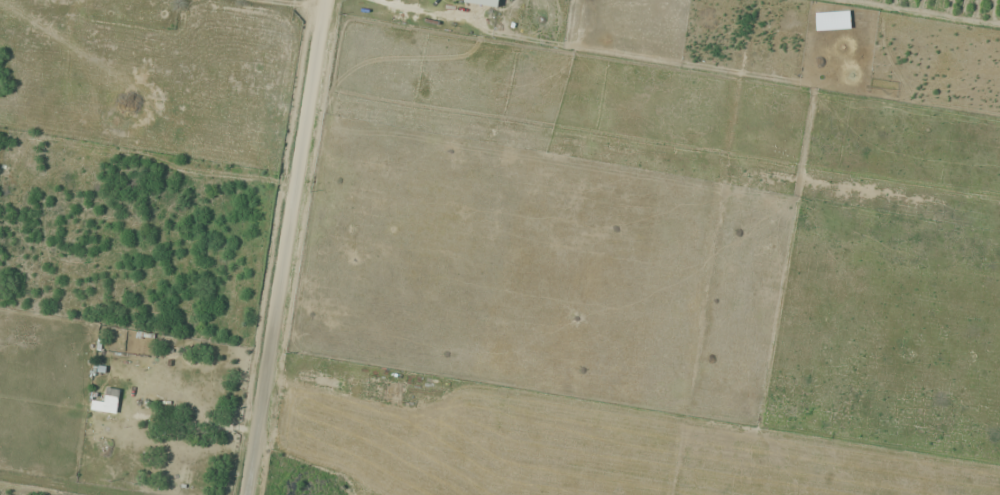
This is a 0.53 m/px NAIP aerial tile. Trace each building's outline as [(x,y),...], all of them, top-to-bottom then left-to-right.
[(104,402),(93,399),(91,409),(116,414),(119,398),(106,395),(104,402)]
